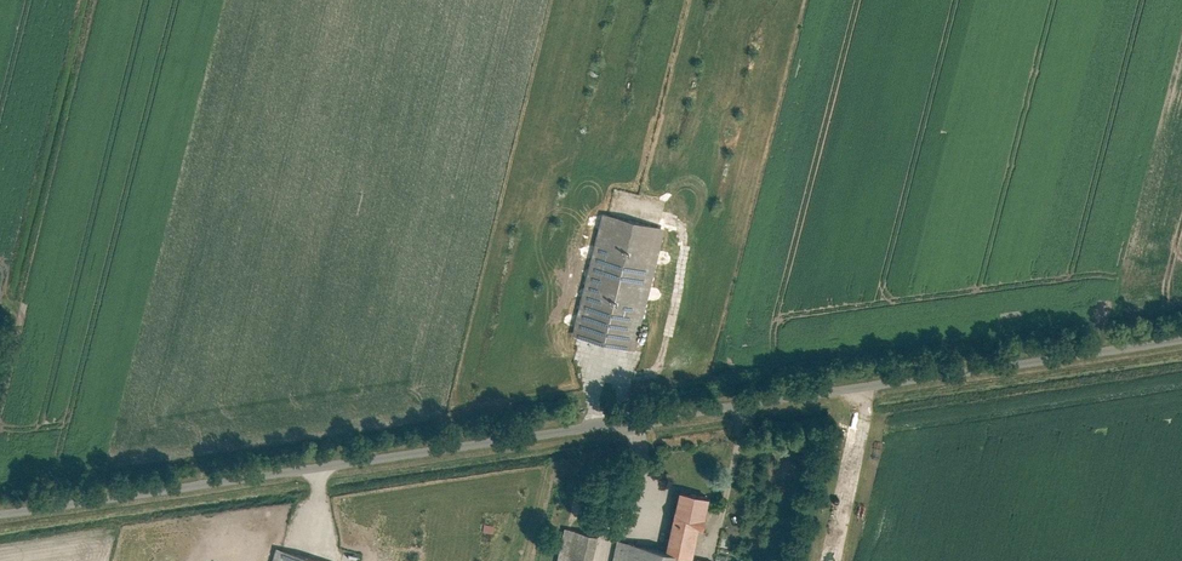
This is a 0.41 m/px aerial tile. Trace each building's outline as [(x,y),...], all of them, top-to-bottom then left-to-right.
[(664,228),(600,211),(568,331),(631,348),(664,228)] [(709,495),(676,489),(664,551),(678,555),(691,557),(696,530),(702,531),(709,495)] [(484,524),(484,533),(495,533),(496,525),(484,524)] [(565,528),(557,560),(592,560),(598,535),(565,528)] [(618,541),(613,560),(677,560),(678,555),(664,551),(618,541)] [(275,542),(270,560),(338,560),(339,559),(275,542)]
